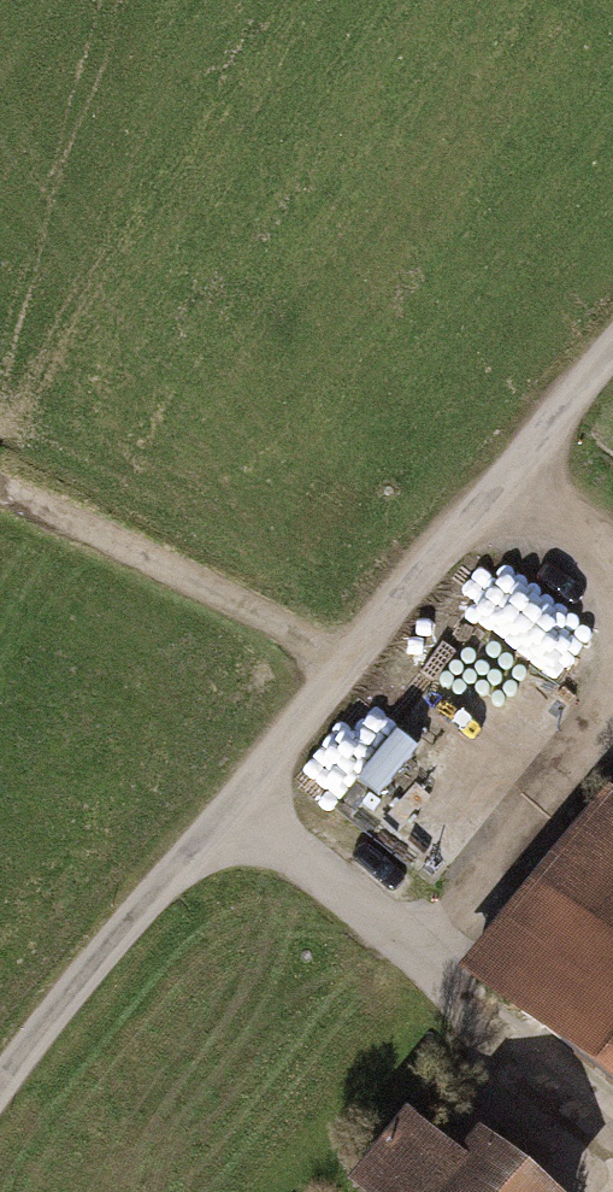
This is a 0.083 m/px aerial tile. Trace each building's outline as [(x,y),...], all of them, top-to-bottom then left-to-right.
[(602,812),(459,987),(612,1113),(612,821),(602,812)] [(398,1137),(354,1191),(514,1191),(470,1157),(452,1180),(398,1137)]
